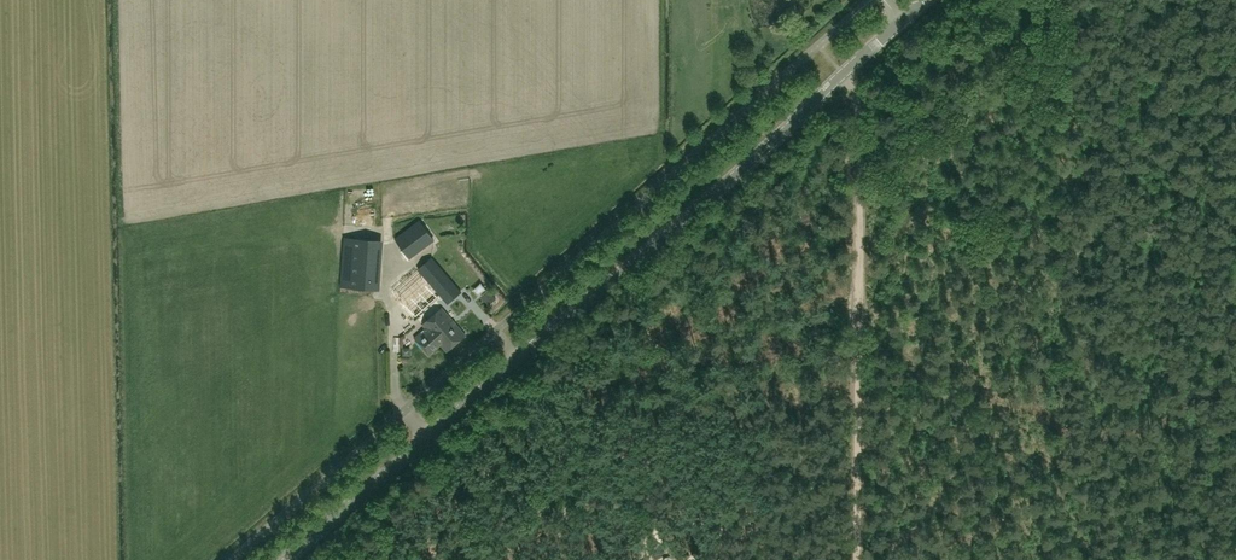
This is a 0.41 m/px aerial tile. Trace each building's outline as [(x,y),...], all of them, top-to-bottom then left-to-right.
[(367,201),(376,200),(375,186),(366,187),(367,201)] [(419,220),(393,238),(410,259),(435,240),(419,220)] [(381,290),(384,241),(343,237),(340,287),(381,290)] [(417,269),(439,296),(447,304),(462,292),(431,257),(417,269)] [(438,297),(416,271),(393,290),(416,316),(438,297)] [(436,341),(440,345),(441,344),(447,352),(466,335),(442,308),(430,318),(435,324),(434,326),(441,334),(438,337),(440,338),(436,341)] [(440,338),(438,337),(441,334),(434,326),(435,324),(430,318),(423,324),(426,328),(415,338),(429,354),(440,345),(436,341),(440,338)]
